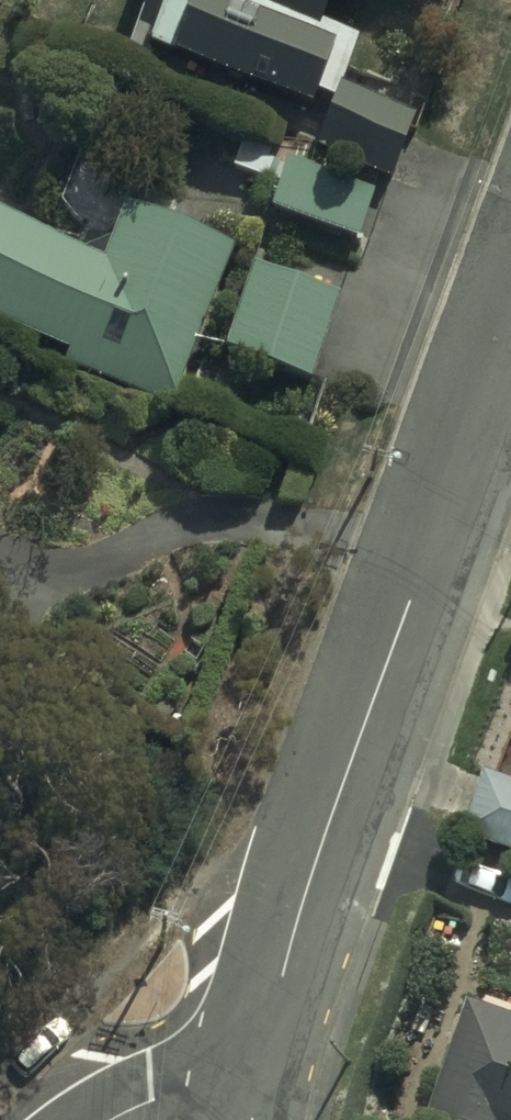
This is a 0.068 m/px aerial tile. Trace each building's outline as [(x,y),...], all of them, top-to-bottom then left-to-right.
[(144,6),(146,7),(126,68),(312,129),(320,105),(335,109),(355,47),(323,36),(335,0),(146,0),(144,6)] [(412,135),(341,109),(319,169),(390,195),(412,135)] [(274,231),(359,255),(373,208),(287,184),(274,231)] [(66,358),(62,368),(177,408),(233,252),(127,215),(107,269),(0,231),(0,335),(66,358)] [(336,303),(256,276),(229,359),(309,385),(336,303)] [(491,783),(469,845),(510,860),(510,790),(491,783)] [(479,1021),(441,1119),(510,1119),(510,1034),(479,1021)]
